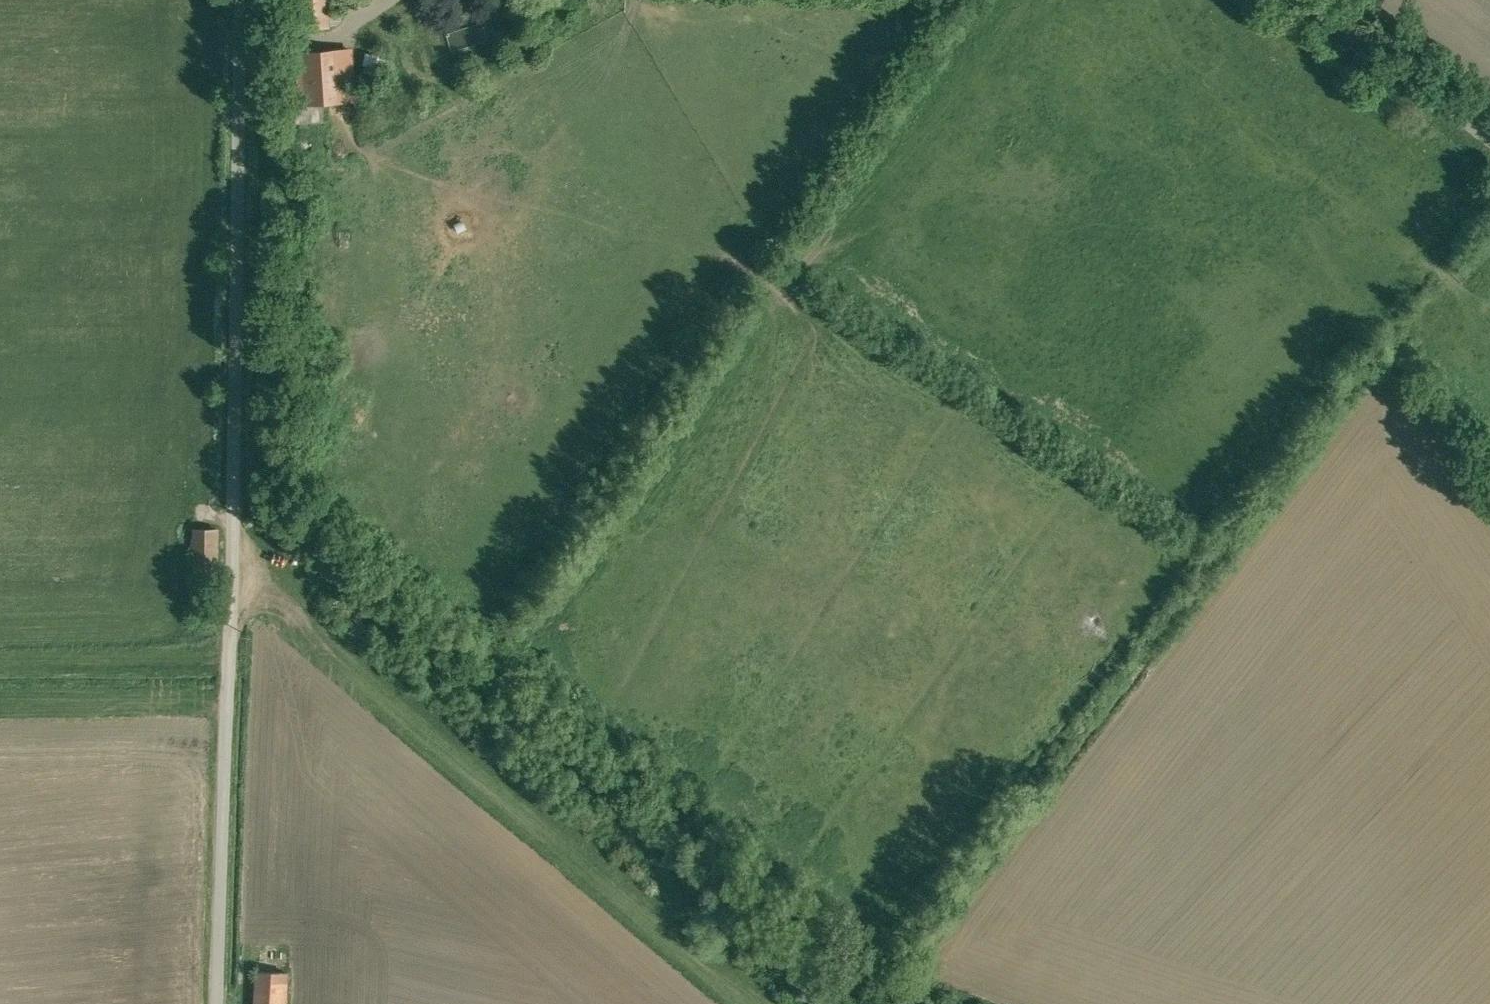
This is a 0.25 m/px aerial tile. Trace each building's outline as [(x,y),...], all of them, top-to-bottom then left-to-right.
[(297,14),(328,13),(327,0),(296,0),(297,14)] [(349,34),(285,36),(287,90),(351,88),(349,34)] [(197,569),(219,569),(219,527),(198,527),(197,569)] [(261,1003),(295,1003),(295,970),(261,970),(261,1003)]
